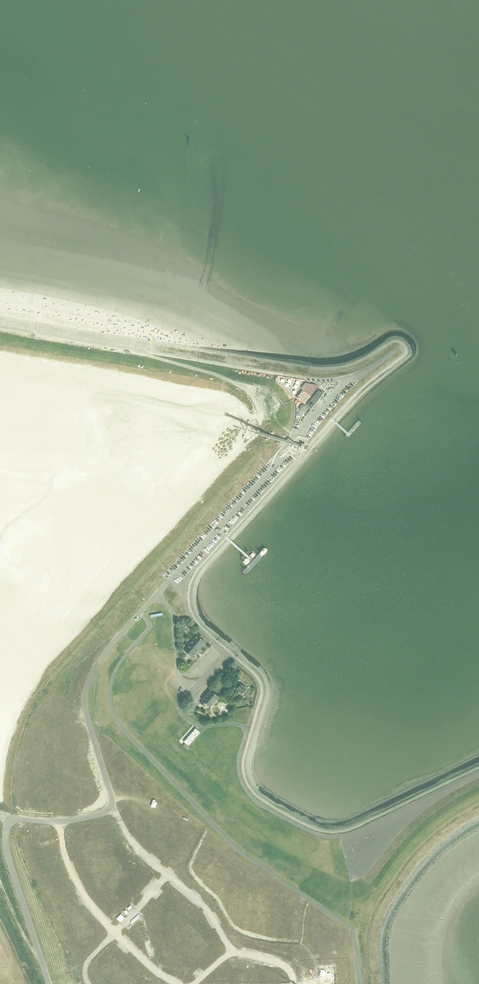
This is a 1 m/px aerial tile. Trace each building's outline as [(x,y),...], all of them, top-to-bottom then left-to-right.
[(303,390),(297,398),(311,409),(323,394),(318,390),(312,397),(303,390)] [(202,636),(198,633),(189,644),(184,650),(192,657),(197,651),(205,642),(201,638),(202,636)] [(241,683),(236,689),(239,691),(238,693),(240,695),(241,693),(242,694),(246,688),(245,687),(241,683)] [(202,700),(200,703),(205,707),(207,704),(209,706),(211,707),(219,697),(211,690),(202,700)] [(196,728),(184,742),(189,746),(189,745),(200,732),(196,728)]
